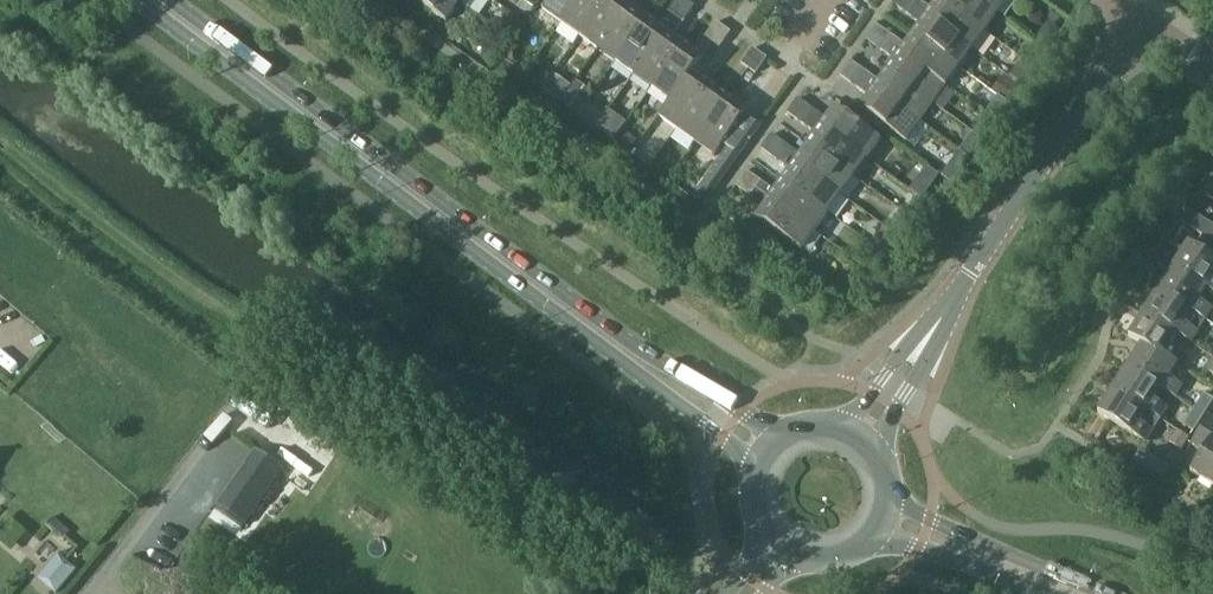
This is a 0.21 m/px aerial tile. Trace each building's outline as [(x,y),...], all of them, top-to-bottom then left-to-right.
[(446,23),(460,4),(455,0),(415,0),(446,23)] [(579,0),(550,0),(542,10),(561,24),(579,0)] [(607,0),(579,0),(561,24),(580,38),(607,0)] [(632,2),(629,0),(607,0),(580,38),(597,50),(632,2)] [(688,16),(694,8),(683,0),(677,0),(673,5),(688,16)] [(906,0),(894,0),(892,3),(899,9),(906,0)] [(918,0),(906,0),(899,9),(918,23),(911,33),(959,68),(972,49),(913,7),(918,0)] [(985,31),(943,0),(935,0),(929,8),(918,0),(913,7),(972,49),(985,31)] [(985,31),(998,13),(980,0),(943,0),(985,31)] [(998,13),(1008,0),(980,0),(998,13)] [(615,63),(650,15),(632,2),(597,50),(615,63)] [(522,4),(514,15),(523,21),(524,22),(532,11),(522,4)] [(683,23),(688,16),(673,5),(668,12),(683,23)] [(633,76),(668,28),(650,15),(615,63),(633,76)] [(710,30),(725,41),(730,34),(715,23),(710,30)] [(874,45),(885,30),(877,24),(866,39),(874,45)] [(651,89),(686,41),(668,28),(633,76),(651,89)] [(887,43),(893,35),(885,30),(874,45),(893,58),(885,69),(933,104),(946,86),(887,43)] [(946,86),(959,68),(911,33),(904,43),(893,35),(887,43),(946,86)] [(831,66),(843,45),(829,36),(816,58),(831,66)] [(669,102),(693,69),(704,54),(686,41),(651,89),(669,102)] [(1039,65),(1048,53),(1037,45),(1028,57),(1039,65)] [(746,57),(760,67),(766,60),(752,49),(746,57)] [(755,75),(760,67),(746,57),(741,64),(755,75)] [(1023,58),(1009,77),(1024,87),(1037,68),(1023,58)] [(848,80),(858,67),(851,61),(840,75),(848,80)] [(858,67),(848,80),(856,86),(866,72),(858,67)] [(677,130),(712,83),(693,69),(669,102),(659,116),(677,130)] [(920,122),(933,104),(885,69),(872,87),(920,122)] [(695,143),(730,96),(712,83),(677,130),(695,143)] [(1012,104),(1021,91),(1012,85),(1003,98),(1012,104)] [(906,141),(920,122),(872,87),(858,107),(906,141)] [(730,96),(695,143),(714,156),(721,146),(745,113),(748,109),(730,96)] [(793,119),(804,105),(797,99),(786,114),(793,119)] [(578,113),(582,107),(573,101),(569,107),(578,113)] [(806,117),(811,110),(804,105),(793,119),(801,124),(813,133),(806,143),(853,177),(866,160),(819,126),(810,120),(806,117)] [(819,126),(866,160),(880,140),(832,106),(824,119),(811,110),(806,117),(810,120),(819,126)] [(762,126),(745,113),(721,146),(737,158),(762,126)] [(983,119),(979,124),(992,134),(996,129),(983,119)] [(616,137),(621,131),(608,122),(603,127),(616,137)] [(631,150),(637,140),(628,134),(622,143),(631,150)] [(767,155),(778,141),(771,135),(760,150),(767,155)] [(778,141),(767,155),(775,161),(781,153),(786,146),(778,141)] [(840,196),(853,177),(806,143),(798,155),(786,146),(781,153),(785,156),(793,162),(840,196)] [(787,170),(781,179),(828,213),(840,196),(793,162),(789,166),(787,170)] [(926,188),(933,178),(925,171),(917,181),(926,188)] [(741,192),(752,177),(744,172),(734,186),(735,187),(741,192)] [(752,177),(741,192),(750,198),(756,189),(760,183),(759,183),(752,177)] [(760,183),(756,189),(768,197),(815,231),(828,213),(781,179),(772,191),(760,183)] [(761,206),(754,217),(801,250),(815,231),(768,197),(761,206)] [(1207,289),(1212,293),(1212,259),(1188,243),(1174,266),(1208,289),(1207,289)] [(1207,289),(1208,289),(1174,266),(1159,289),(1193,312),(1192,312),(1206,321),(1212,310),(1212,309),(1200,300),(1207,289)] [(1193,312),(1159,289),(1144,312),(1179,334),(1178,335),(1191,344),(1199,332),(1206,321),(1192,312),(1193,312)] [(1171,346),(1178,335),(1179,334),(1144,312),(1128,337),(1141,345),(1142,344),(1175,364),(1177,365),(1184,355),(1171,346)] [(1169,377),(1177,365),(1175,364),(1142,344),(1141,345),(1128,366),(1162,388),(1162,389),(1175,397),(1182,386),(1169,377)] [(1155,400),(1162,389),(1162,388),(1128,366),(1114,388),(1148,410),(1148,411),(1161,419),(1168,408),(1155,400)] [(1140,422),(1148,411),(1148,410),(1114,388),(1097,413),(1132,435),(1133,434),(1146,442),(1154,431),(1140,422)] [(1204,416),(1212,401),(1212,400),(1206,396),(1196,411),(1204,416)] [(1194,430),(1204,416),(1196,411),(1194,410),(1185,424),(1194,430)] [(1212,438),(1212,437),(1212,420),(1207,417),(1190,445),(1202,453),(1190,473),(1212,487),(1212,438)] [(1172,443),(1182,449),(1189,438),(1179,431),(1172,443)] [(243,527),(284,468),(257,448),(215,507),(243,527)] [(58,593),(80,571),(60,551),(38,573),(58,593)]
